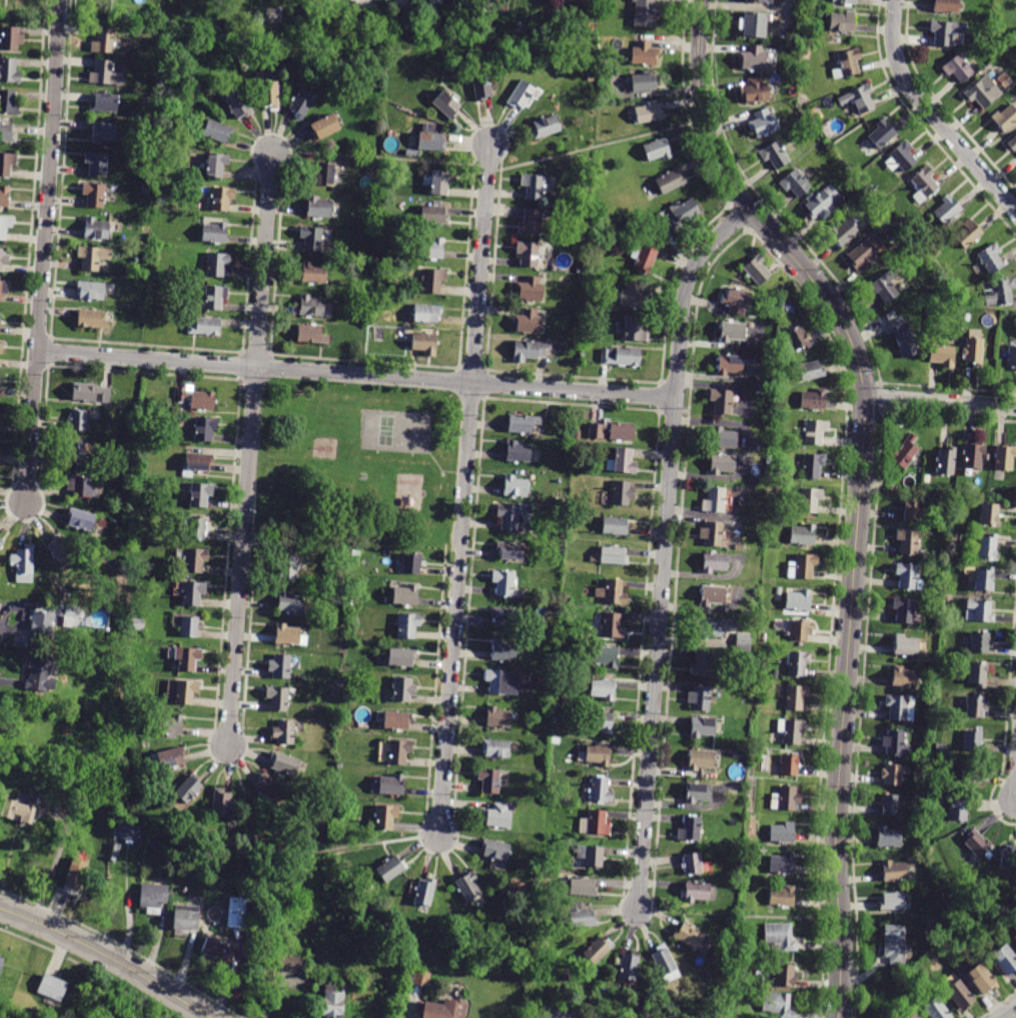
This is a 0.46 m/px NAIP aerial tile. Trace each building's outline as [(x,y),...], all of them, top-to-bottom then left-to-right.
[(630,2),(630,0),(655,0),(655,1),(658,1),(657,21),(653,21),(653,27),(632,26),(634,2),(630,2)] [(933,11),(934,0),(958,0),(957,13),(933,11)] [(852,33),(829,31),(830,14),(845,15),(845,11),(854,11),(852,33)] [(770,23),(765,22),(764,38),(740,36),(740,33),(737,32),(738,20),(740,20),(741,12),(771,14),(770,23)] [(265,26),(253,26),(253,13),(265,13),(265,26)] [(951,33),(950,47),(934,47),(935,33),(930,32),(931,21),(965,23),(964,34),(951,33)] [(524,33),(514,33),(514,22),(525,22),(524,33)] [(20,33),(24,34),(24,44),(19,44),(19,50),(2,50),(2,27),(20,27),(20,33)] [(98,29),(115,30),(114,53),(91,52),(92,42),(97,42),(98,29)] [(399,44),(391,43),(391,34),(400,35),(399,44)] [(650,42),(650,49),(659,49),(658,58),(654,58),(654,66),(629,65),(630,48),(634,48),(634,41),(650,42)] [(762,53),(765,53),(765,70),(741,70),(741,61),(737,61),(738,52),(745,52),(746,46),(762,46),(762,53)] [(859,74),(834,79),(832,70),(840,68),(837,54),(858,49),(860,59),(856,60),(859,74)] [(951,73),(947,76),(941,68),(958,54),(973,73),(960,84),(951,73)] [(21,82),(0,81),(0,57),(18,58),(17,72),(22,72),(21,82)] [(96,60),(113,60),(112,73),(124,74),(124,86),(89,83),(90,73),(96,73),(96,60)] [(474,75),(492,72),(495,96),(486,97),(487,101),(478,102),(474,75)] [(632,85),(631,75),(654,74),(655,91),(633,93),(632,85)] [(986,74),(1001,93),(982,109),(974,99),(970,102),(963,93),(986,74)] [(746,82),(745,79),(762,77),(762,84),(767,83),(768,100),(745,103),(744,96),(740,97),(739,87),(746,86),(746,82)] [(522,80),(537,90),(524,110),(518,106),(516,109),(507,104),(522,80)] [(261,82),(278,81),(280,109),(279,109),(279,111),(272,111),(271,106),(263,107),(261,82)] [(871,92),(868,94),(874,107),(859,115),(852,101),(841,107),(836,99),(867,83),(871,92)] [(300,88),(315,96),(302,120),(294,115),(296,113),(289,109),(300,88)] [(19,114),(0,112),(0,89),(16,90),(15,104),(20,104),(19,114)] [(238,90),(254,112),(247,117),(245,115),(239,120),(224,100),(238,90)] [(456,101),(462,106),(456,112),(459,115),(452,122),(432,102),(444,90),(452,97),(455,93),(460,98),(456,101)] [(95,93),(104,94),(104,91),(109,91),(109,94),(119,95),(118,113),(91,111),(91,101),(94,101),(95,93)] [(658,104),(659,112),(663,111),(664,119),(637,124),(634,107),(658,103),(658,104)] [(1009,104),(1015,112),(1015,121),(1003,132),(989,116),(996,110),(999,113),(1009,104)] [(755,137),(753,130),(751,131),(748,122),(756,119),(754,113),(767,108),(769,115),(773,113),(778,129),(755,137)] [(797,122),(793,117),(799,113),(802,119),(797,122)] [(311,125),(332,114),(340,129),(315,142),(311,134),(314,132),(311,125)] [(534,123),(556,116),(561,132),(535,140),(533,132),(536,131),(534,123)] [(896,134),(879,149),(868,137),(878,127),(876,124),(883,118),(896,134)] [(225,144),(203,136),(209,119),(234,129),(231,137),(230,136),(229,140),(227,139),(225,144)] [(93,123),(118,124),(117,141),(102,140),(102,144),(93,144),(93,123)] [(15,142),(0,141),(0,124),(13,125),(13,133),(16,133),(15,142)] [(443,142),(447,143),(447,151),(418,150),(419,133),(443,134),(443,142)] [(1005,144),(1015,134),(1015,149),(1012,152),(1005,144)] [(671,157),(662,160),(661,157),(648,161),(642,146),(664,139),(671,157)] [(789,161),(774,170),(767,158),(762,161),(757,152),(777,140),(789,161)] [(916,162),(904,172),(889,155),(904,141),(910,148),(907,151),(916,162)] [(90,164),(85,163),(85,152),(107,153),(106,177),(89,177),(90,164)] [(11,177),(0,176),(0,153),(17,154),(17,165),(12,165),(11,177)] [(225,178),(207,177),(208,154),(231,155),(230,166),(225,165),(225,178)] [(335,163),(334,186),(312,184),(312,174),(318,174),(318,162),(335,163)] [(938,188),(920,204),(913,197),(919,191),(910,180),(926,166),(932,174),(929,177),(938,188)] [(682,174),(686,183),(662,194),(656,180),(677,169),(679,175),(682,174)] [(810,188),(797,199),(789,188),(785,192),(778,183),(795,169),(810,188)] [(449,195),(430,195),(431,186),(424,186),(424,175),(431,175),(432,171),(454,172),(454,183),(449,183),(449,195)] [(543,201),(526,200),(526,187),(521,186),(522,175),(544,176),(543,201)] [(105,209),(87,208),(88,195),(82,194),(83,184),(106,185),(105,209)] [(812,220),(808,215),(810,212),(805,205),(830,184),(845,202),(823,221),(819,216),(813,221),(812,220)] [(9,207),(0,206),(0,190),(0,186),(10,186),(9,207)] [(229,210),(229,211),(212,210),(213,187),(236,188),(235,200),(230,200),(229,210)] [(648,198),(644,189),(650,187),(653,196),(648,198)] [(961,209),(943,225),(932,213),(943,203),(940,200),(947,193),(961,209)] [(308,210),(309,196),(318,197),(318,200),(332,201),(332,203),(339,204),(338,216),(331,216),(331,218),(308,217),(308,210)] [(668,233),(660,221),(667,217),(666,215),(671,212),(669,208),(678,201),(681,205),(690,199),(699,213),(668,233)] [(445,215),(449,215),(449,225),(420,223),(422,205),(446,208),(445,215)] [(540,234),(518,233),(518,221),(524,222),(525,209),(541,210),(540,234)] [(900,226),(896,221),(903,215),(907,220),(900,226)] [(7,241),(0,240),(0,217),(13,218),(13,228),(8,228),(7,241)] [(110,239),(85,238),(86,217),(96,218),(96,221),(111,222),(110,239)] [(964,249),(953,236),(964,227),(961,223),(968,217),(982,233),(964,249)] [(840,248),(826,232),(834,225),(836,228),(847,219),(858,232),(840,248)] [(226,241),(226,243),(202,242),(203,224),(218,225),(218,222),(227,222),(226,241)] [(303,239),(300,239),(301,227),(323,228),(322,252),(304,251),(305,239),(303,239)] [(443,260),(418,258),(420,240),(434,241),(434,238),(444,238),(443,260)] [(855,270),(850,264),(853,262),(847,255),(865,240),(875,252),(871,255),(877,262),(866,271),(861,266),(855,270)] [(654,255),(647,275),(639,272),(641,268),(633,264),(635,258),(629,256),(635,241),(656,250),(654,255)] [(1003,265),(989,274),(976,254),(995,242),(1001,251),(996,254),(1003,265)] [(539,244),(538,268),(521,267),(521,254),(516,254),(517,243),(539,244)] [(83,258),(78,258),(78,247),(113,249),(112,260),(99,259),(99,272),(82,271),(83,258)] [(4,272),(0,272),(0,249),(6,249),(6,255),(11,255),(10,266),(5,266),(4,272)] [(225,278),(207,277),(208,254),(231,255),(230,266),(225,266),(225,278)] [(770,276),(756,287),(740,267),(756,254),(762,261),(760,263),(770,276)] [(935,270),(929,263),(935,259),(940,265),(935,270)] [(302,282),(303,261),(314,262),(314,266),(329,267),(327,284),(302,282)] [(441,295),(422,293),(424,269),(447,270),(446,282),(442,281),(441,295)] [(897,293),(898,294),(885,304),(877,292),(873,294),(868,286),(891,269),(897,277),(890,282),(897,293)] [(525,276),(540,277),(540,284),(545,285),(544,301),(518,299),(518,292),(516,291),(517,283),(525,283),(525,276)] [(158,286),(149,285),(149,278),(159,279),(158,286)] [(1012,304),(995,307),(995,304),(985,306),(981,284),(1013,279),(1015,289),(1010,290),(1012,304)] [(2,302),(0,302),(0,281),(9,281),(9,293),(3,293),(2,302)] [(79,282),(106,283),(105,301),(79,299),(80,296),(78,296),(79,282)] [(639,290),(648,291),(647,301),(643,300),(643,308),(618,305),(620,289),(624,289),(625,282),(640,283),(639,290)] [(222,311),(204,310),(206,286),(229,288),(229,299),(223,298),(222,311)] [(741,316),(728,314),(729,306),(720,304),(722,295),(725,296),(727,288),(751,293),(747,310),(742,310),(741,316)] [(300,316),(301,294),(311,295),(311,299),(325,300),(325,304),(333,305),(332,317),(300,316)] [(437,324),(413,322),(414,304),(443,307),(442,317),(437,316),(437,324)] [(523,310),(523,309),(538,310),(537,317),(547,317),(546,334),(517,333),(517,325),(513,325),(514,316),(522,316),(523,310)] [(79,310),(103,312),(103,321),(110,322),(110,329),(79,327),(79,310)] [(642,324),(642,331),(646,331),(645,341),(624,340),(625,316),(643,317),(642,324)] [(221,336),(189,334),(190,327),(196,327),(197,317),(222,319),(221,336)] [(902,359),(888,323),(902,318),(904,322),(906,321),(919,353),(902,359)] [(743,331),(742,340),(728,340),(728,344),(719,343),(720,323),(743,324),(743,331)] [(297,342),(298,324),(322,326),(322,336),(329,336),(328,344),(297,342)] [(810,346),(802,350),(801,348),(787,355),(782,344),(788,341),(784,333),(800,325),(810,346)] [(415,333),(437,334),(435,356),(424,355),(425,351),(411,350),(413,332),(415,333)] [(981,367),(972,367),(972,363),(964,363),(964,357),(961,357),(962,349),(964,349),(965,337),(982,338),(981,367)] [(538,356),(538,359),(526,359),(526,363),(513,362),(515,340),(547,343),(546,357),(538,356)] [(580,350),(573,349),(574,342),(581,342),(580,350)] [(1008,344),(1015,345),(1015,366),(1007,365),(1008,354),(1007,353),(1008,344)] [(954,347),(952,369),(942,368),(942,364),(928,363),(929,345),(954,347)] [(601,364),(600,364),(602,348),(615,349),(615,347),(641,349),(639,367),(601,364)] [(741,367),(741,373),(726,373),(726,377),(718,376),(718,356),(741,356),(741,367)] [(801,382),(797,365),(816,360),(818,368),(822,367),(825,375),(801,382)] [(112,389),(111,403),(102,402),(103,394),(97,394),(97,402),(73,401),(74,384),(87,384),(87,383),(94,383),(94,384),(98,384),(98,388),(112,389)] [(216,393),(216,410),(192,409),(193,400),(187,400),(187,404),(177,403),(178,388),(186,388),(186,391),(216,393)] [(730,413),(730,415),(713,414),(714,401),(709,400),(710,389),(731,390),(730,413)] [(823,410),(800,408),(801,392),(815,393),(816,389),(824,390),(823,410)] [(89,419),(88,431),(71,431),(72,411),(89,411),(89,419)] [(534,427),(534,435),(509,433),(510,415),(543,418),(542,425),(534,425),(534,427)] [(196,417),(218,419),(217,430),(213,430),(212,442),(195,441),(196,417)] [(604,425),(605,419),(612,419),(612,423),(637,425),(635,442),(609,440),(610,431),(604,431),(604,440),(589,439),(590,424),(604,425)] [(821,439),(821,446),(804,445),(804,421),(827,421),(826,432),(821,432),(821,439)] [(735,442),(735,449),(710,448),(711,427),(722,427),(722,431),(736,431),(735,442)] [(908,463),(903,470),(889,458),(910,434),(916,438),(911,444),(919,451),(908,463)] [(63,458),(64,447),(69,448),(69,441),(96,443),(96,454),(87,453),(86,466),(67,464),(68,459),(63,458)] [(509,441),(519,441),(519,445),(532,446),(532,463),(508,462),(509,441)] [(972,445),(984,445),(984,455),(981,455),(981,470),(963,469),(964,444),(972,445)] [(145,455),(138,454),(139,445),(146,446),(145,455)] [(1015,447),(1015,457),(1012,457),(1011,472),(994,471),(995,446),(1015,447)] [(632,462),(638,463),(637,474),(607,471),(608,461),(614,461),(615,448),(633,449),(632,462)] [(944,450),(944,448),(954,448),(953,475),(937,474),(938,450),(944,450)] [(210,468),(208,468),(208,472),(193,471),(193,478),(182,478),(183,470),(185,470),(186,453),(214,455),(213,465),(211,464),(210,468)] [(733,474),(719,473),(719,476),(709,476),(710,455),(734,456),(733,474)] [(819,480),(802,479),(803,455),(824,456),(823,466),(820,466),(819,480)] [(68,491),(69,473),(78,473),(78,477),(94,478),(93,499),(75,498),(75,491),(68,491)] [(516,476),(515,480),(531,481),(530,498),(505,496),(506,475),(516,476)] [(627,506),(611,505),(613,481),(629,482),(629,489),(633,489),(633,501),(628,500),(627,506)] [(191,484),(191,483),(213,484),(212,496),(208,496),(207,507),(190,506),(191,484)] [(724,494),(723,513),(701,511),(702,500),(707,500),(707,487),(725,488),(724,494)] [(815,514),(798,513),(800,489),(821,490),(820,501),(816,500),(815,514)] [(919,522),(903,521),(904,501),(922,502),(922,510),(920,510),(919,522)] [(997,512),(997,525),(978,524),(979,515),(980,516),(981,504),(998,504),(997,512)] [(502,517),(497,517),(497,506),(520,507),(518,531),(501,530),(502,517)] [(93,532),(68,525),(70,518),(68,517),(70,508),(97,516),(93,532)] [(627,530),(627,536),(602,534),(604,517),(628,519),(627,530)] [(205,539),(180,537),(182,518),(206,519),(206,525),(208,526),(208,532),(205,532),(205,539)] [(721,543),(721,546),(703,546),(704,539),(698,539),(699,528),(704,528),(704,522),(722,522),(721,543)] [(813,546),(789,544),(791,527),(804,528),(804,525),(814,526),(813,546)] [(917,556),(899,554),(900,541),(895,540),(896,529),(919,531),(917,556)] [(62,567),(47,546),(53,541),(52,539),(59,533),(76,556),(62,567)] [(996,560),(975,559),(976,549),(977,549),(978,537),(987,538),(987,534),(996,535),(995,550),(996,550),(996,560)] [(283,541),(298,542),(297,551),(290,550),(290,556),(300,557),(298,580),(279,579),(280,569),(281,569),(283,541)] [(500,552),(500,550),(498,550),(499,543),(526,545),(525,561),(500,560),(500,552)] [(624,557),(627,557),(627,565),(589,563),(590,555),(600,555),(601,547),(625,548),(624,557)] [(34,583),(16,583),(16,565),(11,565),(11,555),(17,555),(16,550),(24,550),(24,548),(35,548),(34,583)] [(202,573),(185,572),(186,560),(183,559),(183,556),(186,556),(186,549),(209,550),(208,562),(203,561),(202,573)] [(726,561),(726,571),(712,570),(711,575),(702,574),(703,553),(727,554),(726,561)] [(420,576),(403,574),(405,554),(421,555),(420,576)] [(809,581),(786,579),(787,563),(795,563),(796,554),(816,556),(815,568),(810,567),(809,581)] [(898,576),(895,575),(895,564),(917,566),(916,580),(922,581),(921,591),(897,589),(898,576)] [(992,592),(972,591),(973,583),(974,584),(975,571),(984,572),(984,568),(993,568),(992,592)] [(497,582),(493,582),(494,572),(514,573),(513,596),(497,595),(497,582)] [(625,595),(629,595),(628,605),(603,603),(604,600),(595,599),(596,588),(606,589),(606,579),(626,581),(625,595)] [(200,606),(183,605),(184,581),(206,583),(205,594),(201,594),(200,606)] [(418,605),(392,604),(393,587),(410,588),(410,584),(420,585),(418,605)] [(723,605),(708,604),(708,607),(699,607),(700,586),(724,588),(723,605)] [(782,595),(775,594),(776,587),(783,588),(782,595)] [(280,590),(289,590),(289,594),(304,595),(303,612),(278,611),(280,590)] [(808,611),(808,612),(785,610),(786,594),(799,595),(799,590),(809,591),(808,611)] [(131,603),(124,602),(125,594),(132,595),(131,603)] [(895,609),(891,609),(892,598),(914,600),(912,625),(895,623),(895,609)] [(994,622),(964,621),(965,600),(991,602),(991,614),(994,614),(994,622)] [(51,641),(34,638),(35,632),(30,631),(34,611),(35,611),(37,603),(55,606),(54,614),(55,614),(51,641)] [(76,629),(63,627),(67,603),(82,605),(80,619),(78,619),(76,629)] [(497,618),(497,617),(492,616),(493,607),(520,609),(519,626),(496,625),(497,618)] [(622,627),(627,627),(626,638),(602,637),(603,612),(623,614),(622,627)] [(415,639),(398,638),(399,614),(421,615),(420,625),(415,625),(415,639)] [(198,636),(198,637),(180,637),(181,616),(198,617),(198,636)] [(144,630),(129,629),(130,617),(145,618),(144,630)] [(705,639),(696,639),(697,618),(734,620),(733,632),(720,632),(719,637),(705,636),(705,639)] [(806,643),(788,642),(790,628),(788,628),(789,620),(807,621),(807,628),(811,628),(810,637),(806,636),(806,643)] [(300,645),(276,643),(278,623),(287,624),(287,627),(301,628),(300,645)] [(558,636),(550,635),(551,628),(558,629),(558,636)] [(749,652),(735,650),(736,633),(751,634),(749,652)] [(987,653),(987,654),(970,653),(971,633),(989,634),(988,638),(991,638),(991,647),(991,648),(987,647),(987,653)] [(895,634),(905,634),(905,638),(919,639),(918,657),(894,656),(895,634)] [(516,661),(493,660),(494,639),(504,639),(504,643),(517,644),(516,661)] [(196,671),(178,670),(179,659),(176,659),(177,647),(203,648),(203,659),(196,659),(196,671)] [(618,670),(609,670),(610,664),(594,664),(595,647),(619,649),(618,670)] [(413,666),(389,665),(390,649),(418,650),(418,659),(414,659),(413,666)] [(695,651),(712,653),(710,677),(688,676),(689,664),(694,664),(695,651)] [(804,676),(787,675),(787,665),(785,665),(786,651),(810,652),(809,663),(804,663),(804,676)] [(290,678),(273,677),(273,671),(269,671),(269,660),(274,660),(274,654),(291,655),(290,678)] [(26,680),(28,680),(30,668),(28,668),(29,664),(26,664),(27,655),(59,660),(54,690),(49,689),(48,693),(25,689),(26,680)] [(985,689),(975,689),(975,685),(967,685),(968,663),(987,664),(987,673),(985,673),(985,689)] [(916,677),(915,687),(892,686),(893,665),(903,666),(903,670),(916,670),(916,677)] [(516,696),(489,694),(490,680),(485,680),(486,669),(518,672),(516,696)] [(778,680),(771,679),(772,670),(779,670),(778,680)] [(411,701),(411,702),(393,701),(394,676),(412,677),(412,684),(417,684),(416,696),(411,695),(411,701)] [(615,680),(613,702),(603,701),(603,697),(589,696),(590,679),(615,680)] [(194,705),(175,704),(177,680),(201,681),(201,692),(194,692),(194,705)] [(693,685),(710,687),(708,711),(691,710),(691,704),(686,703),(687,692),(692,692),(693,685)] [(801,711),(784,709),(786,685),(808,686),(807,698),(802,697),(801,711)] [(271,699),(266,698),(267,687),(289,688),(288,712),(271,711),(271,699)] [(889,707),(885,707),(885,695),(908,697),(907,706),(910,706),(910,709),(915,709),(914,722),(888,721),(889,707)] [(983,718),(965,717),(966,697),(983,698),(983,703),(988,703),(987,712),(983,712),(983,718)] [(512,727),(487,726),(488,706),(498,706),(498,710),(513,711),(512,727)] [(409,730),(383,729),(384,711),(413,713),(412,723),(410,723),(409,730)] [(611,735),(600,734),(601,729),(585,728),(586,711),(613,713),(611,735)] [(184,735),(158,734),(159,716),(174,717),(175,714),(184,714),(184,735)] [(700,738),(690,738),(691,718),(715,719),(714,736),(700,735),(700,738)] [(783,719),(805,720),(804,730),(801,730),(800,744),(781,743),(783,719)] [(273,727),(278,727),(278,721),(295,721),(295,744),(278,744),(278,738),(273,738),(273,727)] [(882,739),(882,736),(888,736),(888,730),(906,732),(905,744),(910,745),(909,757),(886,755),(886,748),(881,747),(882,739)] [(964,730),(981,732),(980,743),(985,743),(984,753),(963,752),(964,730)] [(482,748),(483,738),(520,741),(519,750),(511,749),(511,758),(484,756),(485,748),(482,748)] [(390,740),(412,741),(411,753),(406,753),(405,766),(388,765),(390,740)] [(934,752),(934,743),(945,744),(945,752),(934,752)] [(609,746),(607,768),(597,767),(597,763),(584,762),(585,745),(609,746)] [(151,754),(184,746),(186,755),(182,756),(184,764),(178,765),(179,770),(171,772),(170,768),(155,771),(151,754)] [(698,769),(697,772),(685,771),(686,750),(712,752),(711,769),(698,769)] [(299,760),(294,776),(284,773),(283,775),(274,772),(275,770),(270,768),(273,761),(270,760),(274,751),(299,760)] [(796,776),(779,775),(780,764),(778,764),(779,754),(798,756),(796,776)] [(974,782),(957,781),(958,762),(975,763),(974,782)] [(902,773),(902,774),(901,774),(901,785),(884,784),(884,778),(881,777),(881,769),(885,769),(885,764),(903,765),(902,773)] [(500,770),(499,794),(481,793),(482,780),(477,780),(478,768),(500,770)] [(204,786),(187,804),(174,793),(192,772),(199,778),(197,780),(204,786)] [(270,804),(262,795),(260,796),(257,793),(259,791),(255,786),(260,781),(257,779),(265,772),(283,793),(270,804)] [(403,795),(379,794),(379,786),(372,785),(372,777),(393,778),(394,774),(404,774),(403,795)] [(607,785),(607,791),(612,791),(611,802),(588,801),(590,776),(608,777),(607,785)] [(710,792),(709,802),(695,801),(695,804),(685,804),(687,783),(710,785),(710,792)] [(794,810),(769,809),(770,794),(778,794),(779,785),(795,786),(794,793),(801,794),(800,805),(794,804),(794,810)] [(229,817),(212,816),(214,788),(223,789),(223,792),(231,793),(230,802),(237,802),(236,809),(230,808),(229,817)] [(48,815),(34,811),(31,824),(1,816),(6,798),(16,801),(18,793),(51,802),(48,815)] [(898,816),(881,815),(881,794),(899,795),(899,804),(898,804),(898,816)] [(966,821),(949,820),(950,801),(959,802),(959,797),(967,797),(966,821)] [(493,810),(494,802),(508,803),(508,811),(513,811),(512,828),(485,826),(485,819),(483,819),(484,809),(493,810)] [(394,831),(369,830),(370,820),(377,821),(377,806),(400,807),(399,818),(394,817),(394,831)] [(326,819),(318,816),(320,808),(329,811),(326,819)] [(608,835),(586,834),(588,810),(605,811),(605,824),(609,824),(608,835)] [(683,816),(701,817),(700,841),(677,840),(678,829),(682,829),(683,816)] [(793,842),(769,842),(769,825),(785,825),(784,821),(793,821),(793,842)] [(138,842),(116,837),(119,824),(141,829),(138,842)] [(877,826),(887,826),(887,829),(902,830),(901,848),(876,847),(877,826)] [(990,846),(971,865),(964,858),(971,852),(964,845),(969,839),(966,836),(973,829),(990,846)] [(483,847),(485,840),(511,845),(508,861),(483,856),(485,848),(483,847)] [(602,868),(585,866),(585,858),(576,858),(577,845),(603,847),(602,868)] [(1013,851),(1015,851),(1015,868),(1009,868),(1009,869),(999,869),(1000,851),(1004,851),(1004,846),(1013,847),(1013,851)] [(684,875),(682,854),(699,853),(701,873),(684,875)] [(792,874),(767,873),(768,856),(782,856),(782,853),(793,853),(792,874)] [(385,884),(375,870),(395,856),(399,861),(402,860),(407,868),(385,884)] [(64,886),(73,858),(89,863),(80,891),(64,886)] [(908,881),(884,882),(883,861),(890,861),(891,865),(906,864),(908,881)] [(466,902),(455,881),(473,871),(478,880),(475,882),(482,894),(466,902)] [(430,907),(413,904),(418,880),(425,882),(426,877),(436,879),(430,907)] [(595,897),(560,894),(561,881),(569,882),(569,877),(594,879),(593,887),(596,888),(595,897)] [(683,882),(709,884),(708,900),(694,899),(694,903),(682,903),(683,882)] [(147,914),(147,907),(140,907),(141,884),(169,885),(167,915),(147,914)] [(792,906),(792,907),(767,906),(768,888),(782,889),(783,885),(793,885),(792,906)] [(248,897),(238,896),(239,889),(249,891),(248,897)] [(904,910),(881,910),(880,901),(883,901),(882,892),(904,892),(904,910)] [(243,927),(226,926),(229,897),(246,898),(243,927)] [(593,917),(593,918),(595,918),(596,927),(569,928),(569,911),(566,911),(566,902),(580,903),(580,908),(582,908),(582,910),(593,909),(593,917)] [(198,930),(173,929),(174,910),(176,910),(176,905),(200,906),(198,930)] [(671,937),(679,922),(711,940),(703,955),(671,937)] [(797,951),(768,952),(767,945),(764,945),(763,924),(790,923),(791,941),(796,941),(797,951)] [(905,945),(905,964),(890,964),(890,956),(884,956),(885,925),(905,925),(905,945)] [(612,945),(593,965),(581,953),(598,936),(602,940),(604,938),(612,945)] [(236,949),(230,964),(201,953),(207,937),(236,949)] [(1006,943),(1015,956),(1015,972),(1015,969),(1006,976),(990,955),(1006,943)] [(544,956),(540,950),(546,946),(550,953),(544,956)] [(665,946),(679,975),(664,983),(649,955),(665,946)] [(306,975),(271,967),(276,948),(310,956),(306,975)] [(628,953),(637,954),(633,981),(616,979),(620,955),(627,956),(628,953)] [(776,963),(795,964),(793,987),(774,986),(776,963)] [(999,985),(991,991),(990,989),(981,996),(965,976),(981,963),(999,985)] [(404,982),(407,967),(431,973),(427,988),(404,982)] [(68,983),(61,1002),(37,993),(45,974),(68,983)] [(961,1011),(960,1012),(943,990),(957,979),(974,1001),(961,1011)] [(794,1011),(793,1017),(777,1017),(778,1014),(762,1012),(763,991),(790,993),(789,1011),(794,1011)] [(343,994),(341,1017),(321,1017),(324,992),(343,994)] [(937,996),(954,1017),(929,1017),(922,1008),(937,996)] [(467,1003),(465,1017),(422,1017),(425,1001),(443,1004),(444,999),(462,1002),(467,1003)]
